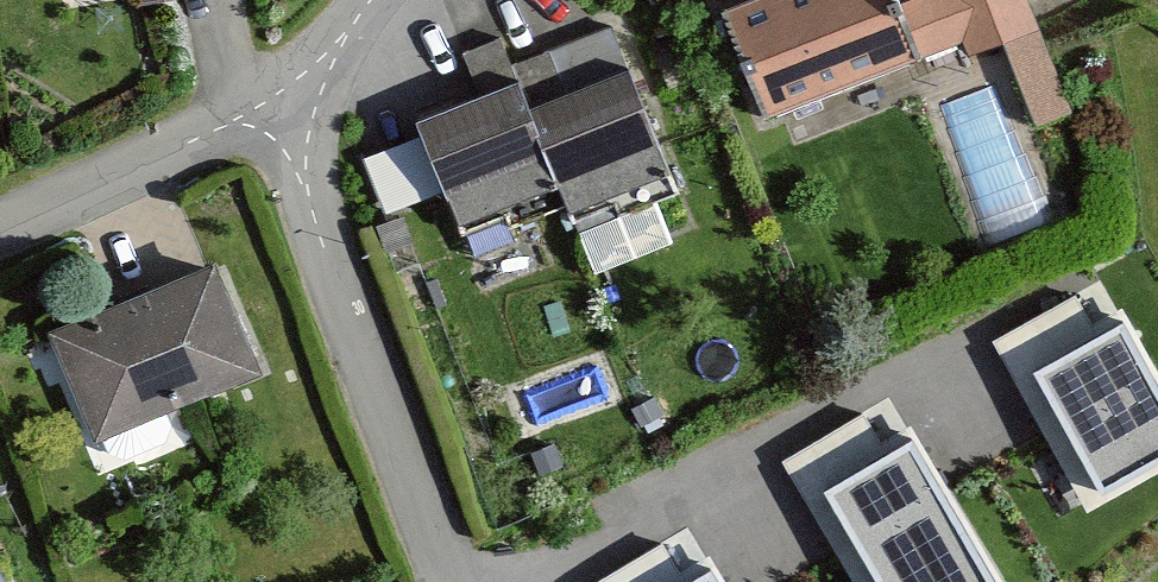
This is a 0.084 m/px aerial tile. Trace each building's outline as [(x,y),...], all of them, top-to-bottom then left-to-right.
[(734,3),(791,143),(929,87),(917,57),(991,27),(1034,133),(1086,113),(1040,0),(913,0),(911,1),(911,0),(742,0),(734,3)] [(633,61),(540,99),(561,151),(572,177),(664,139),(633,61)] [(532,74),(425,110),(452,188),(561,151),(540,99),(532,74)] [(411,125),(366,144),(389,198),(434,179),(411,125)] [(226,256),(53,334),(104,443),(275,370),(226,256)] [(1002,345),(1097,514),(1157,480),(1157,375),(1129,322),(1099,339),(1079,303),(1002,345)] [(789,456),(863,581),(998,581),(915,441),(883,460),(857,417),(789,456)] [(603,581),(680,581),(660,549),(603,581)] [(708,572),(691,581),(714,581),(708,572)]
